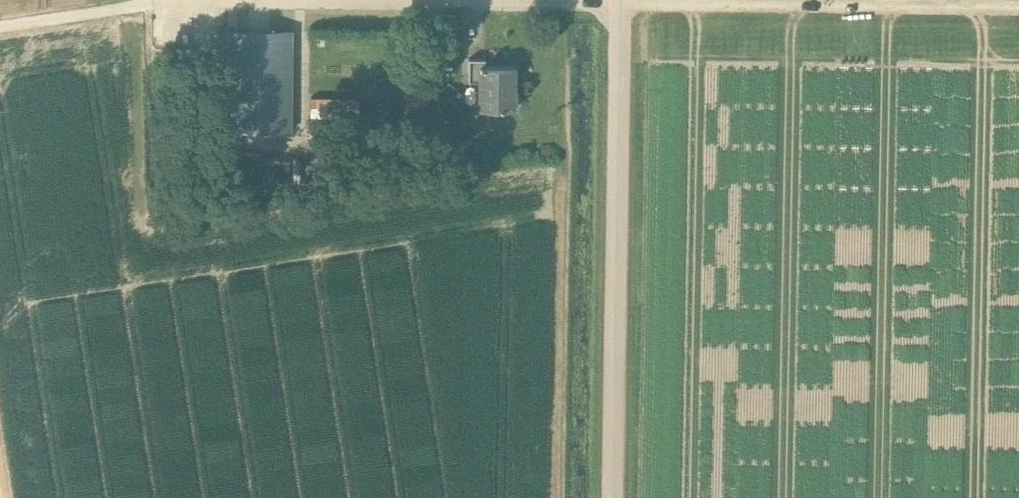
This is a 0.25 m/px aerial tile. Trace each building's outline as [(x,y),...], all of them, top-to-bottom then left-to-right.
[(433,29),(457,29),(457,17),(434,16),(433,29)] [(225,29),(217,29),(217,51),(217,64),(226,64),(226,131),(292,130),(292,110),(292,93),(291,29),(225,29)] [(515,112),(516,68),(487,68),(487,61),(469,61),(469,85),(480,85),(479,112),(515,112)] [(358,98),(309,98),(309,120),(357,120),(358,98)] [(438,103),(418,105),(420,119),(440,116),(438,103)]
